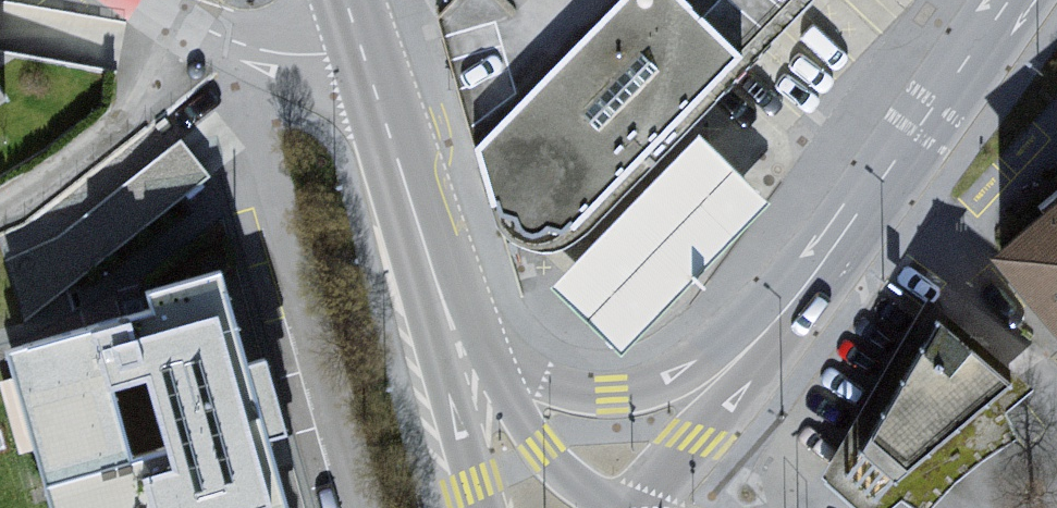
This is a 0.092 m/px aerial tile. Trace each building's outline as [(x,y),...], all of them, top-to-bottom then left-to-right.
[(466,154),(489,232),(510,244),(533,249),(563,231),(728,56),(670,0),(611,0),(466,154)] [(42,142),(0,76),(0,170),(42,142)] [(133,163),(155,203),(211,173),(190,133),(133,163)] [(762,201),(694,136),(554,282),(622,347),(762,201)] [(992,260),(1056,328),(1056,206),(992,260)] [(5,345),(54,507),(307,507),(238,276),(5,345)] [(822,470),(860,507),(867,507),(1006,385),(933,323),(822,470)]
